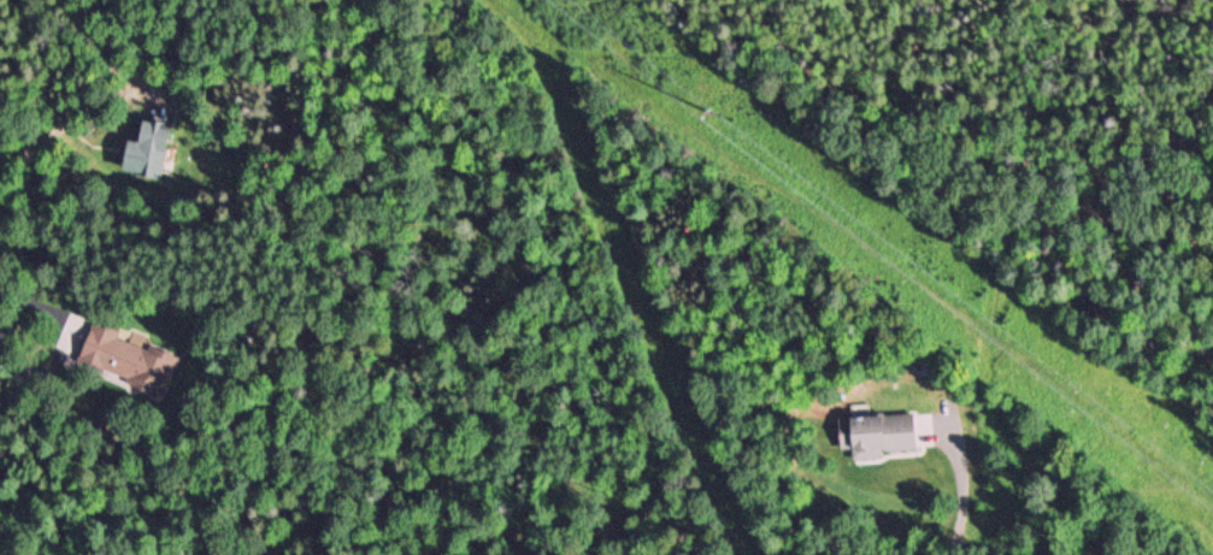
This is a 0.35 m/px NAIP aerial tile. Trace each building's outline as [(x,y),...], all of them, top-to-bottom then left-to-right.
[(163,178),(173,126),(143,120),(139,143),(128,142),(123,171),(163,178)] [(93,324),(78,365),(164,395),(178,353),(93,324)] [(916,415),(840,420),(842,451),(853,450),(854,458),(918,454),(916,415)]
